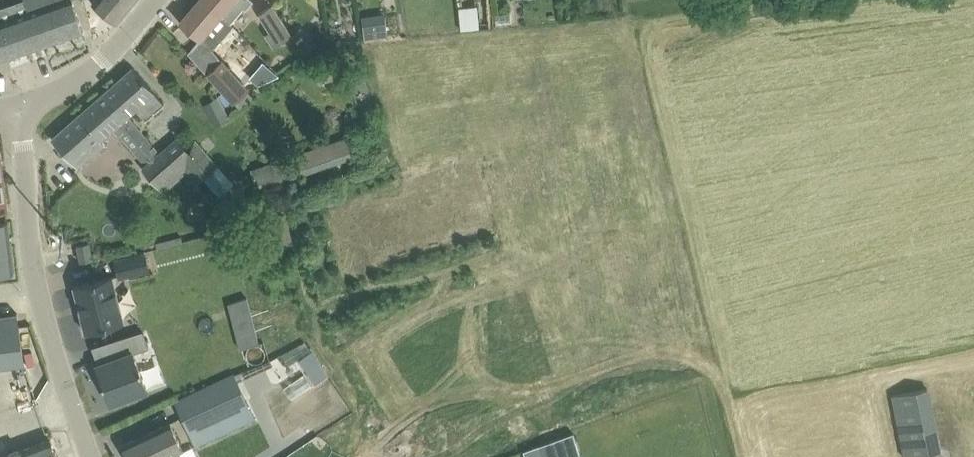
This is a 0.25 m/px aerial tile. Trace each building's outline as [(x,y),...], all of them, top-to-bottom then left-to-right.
[(45,43),(84,30),(73,0),(20,0),(9,3),(13,15),(0,19),(0,59),(12,55),(45,43)] [(116,21),(117,22),(135,0),(95,0),(93,2),(116,21)] [(219,40),(233,24),(221,14),(205,0),(199,0),(180,21),(212,48),(219,40)] [(221,14),(232,0),(205,0),(221,14)] [(273,4),(265,9),(259,13),(270,30),(265,33),(274,46),(292,36),(273,4)] [(455,5),(456,27),(476,26),(475,4),(455,5)] [(249,89),(222,59),(207,73),(233,103),(249,89)] [(247,70),(256,83),(272,71),(263,59),(247,70)] [(106,91),(128,115),(136,108),(146,119),(165,103),(155,92),(155,91),(133,67),(106,91)] [(186,172),(165,147),(159,153),(127,115),(128,115),(106,91),(53,138),(79,168),(105,144),(100,139),(115,127),(147,164),(144,166),(166,190),(186,172)] [(215,124),(220,122),(229,117),(218,96),(209,100),(204,103),(215,124)] [(165,147),(186,172),(197,184),(218,165),(196,139),(187,147),(178,136),(165,147)] [(335,141),(251,169),(258,188),(342,160),(335,141)] [(8,221),(0,222),(0,273),(14,272),(8,221)] [(92,259),(88,242),(78,244),(82,261),(92,259)] [(146,251),(115,259),(119,276),(150,269),(146,251)] [(124,321),(112,275),(74,285),(86,331),(124,321)] [(224,302),(237,347),(258,340),(244,295),(224,302)] [(25,362),(20,325),(20,323),(0,326),(0,366),(25,362)] [(113,340),(119,357),(96,365),(110,403),(148,389),(134,353),(149,347),(143,331),(113,340)] [(312,351),(300,359),(316,382),(328,374),(312,351)] [(195,446),(255,417),(234,373),(174,402),(195,446)] [(928,388),(893,394),(905,456),(907,456),(940,451),(928,388)] [(180,450),(183,448),(170,421),(123,444),(130,456),(183,456),(180,450)] [(540,444),(545,456),(581,456),(573,432),(540,444)] [(51,438),(50,438),(0,456),(58,456),(51,438)] [(540,444),(494,456),(543,456),(540,444)]
